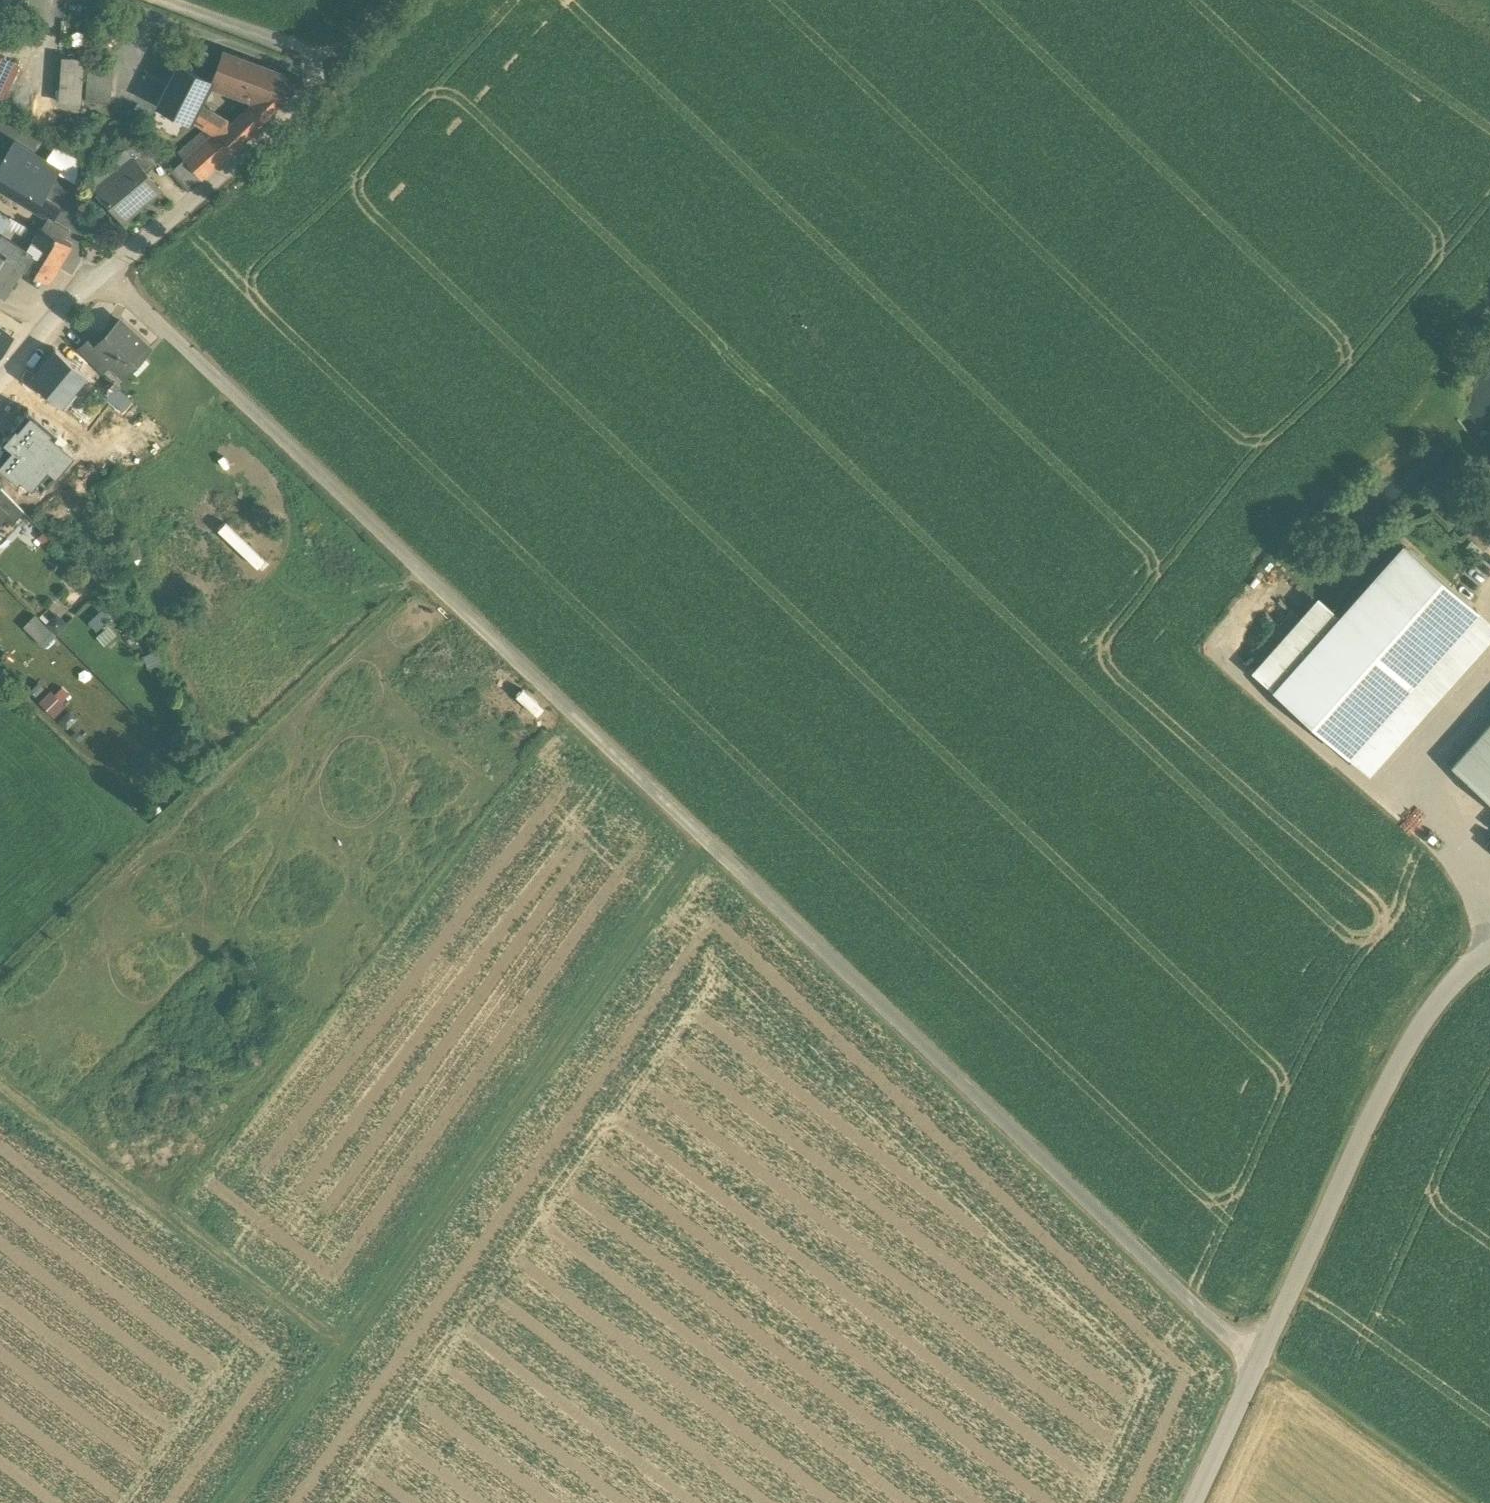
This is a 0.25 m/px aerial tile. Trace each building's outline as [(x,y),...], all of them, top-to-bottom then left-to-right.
[(303,81),(222,51),(211,81),(259,99),(249,108),(262,121),(303,81)] [(4,99),(19,67),(0,58),(0,97),(4,99)] [(58,105),(80,107),(84,59),(62,58),(58,105)] [(112,67),(88,65),(86,102),(110,103),(112,67)] [(206,81),(180,69),(162,105),(187,117),(196,102),(196,101),(206,81)] [(196,101),(196,102),(187,117),(210,136),(236,148),(249,135),(196,101)] [(210,136),(185,161),(202,179),(236,148),(210,136)] [(157,165),(137,142),(126,152),(133,160),(134,159),(146,174),(157,165)] [(15,143),(0,168),(0,172),(1,173),(41,197),(42,196),(58,169),(15,143)] [(133,160),(97,190),(123,221),(160,190),(146,174),(134,159),(133,160)] [(202,179),(185,161),(171,173),(188,192),(202,179)] [(42,196),(41,197),(1,173),(0,174),(0,188),(48,218),(48,217),(52,219),(59,207),(42,196)] [(6,235),(14,222),(0,214),(0,232),(6,235)] [(52,219),(48,217),(48,218),(29,248),(36,252),(45,258),(44,259),(58,267),(72,244),(65,239),(70,231),(52,219)] [(0,232),(0,296),(4,298),(23,267),(49,283),(58,268),(58,267),(44,259),(45,258),(36,252),(29,248),(6,235),(0,232)] [(150,348),(120,320),(113,328),(113,334),(108,339),(102,340),(96,346),(112,361),(111,363),(124,375),(132,368),(131,361),(136,356),(143,356),(150,348)] [(12,337),(0,328),(0,353),(12,337)] [(96,346),(89,339),(79,350),(102,372),(111,363),(112,361),(96,346)] [(87,376),(56,350),(32,379),(62,405),(63,404),(87,376)] [(132,400),(114,384),(106,393),(109,396),(125,409),(132,400)] [(109,396),(92,416),(85,411),(80,417),(82,419),(91,427),(90,428),(101,437),(125,409),(109,396)] [(80,417),(63,404),(62,405),(55,414),(57,416),(73,430),(82,419),(80,417)] [(0,443),(0,465),(18,480),(22,476),(40,492),(73,455),(54,438),(57,435),(29,410),(0,443)] [(82,419),(73,430),(74,430),(82,437),(90,428),(91,427),(82,419)] [(1,488),(0,489),(0,508),(5,513),(5,514),(12,522),(23,512),(1,488)] [(140,534),(124,539),(133,569),(150,563),(140,534)] [(1339,616),(1273,690),(1348,757),(1477,611),(1402,544),(1339,616)] [(1318,597),(1252,672),(1273,690),(1339,616),(1318,597)] [(1348,757),(1368,776),(1489,638),(1489,623),(1477,611),(1348,757)] [(35,613),(22,627),(44,648),(57,634),(35,613)] [(50,626),(62,634),(69,622),(57,615),(50,626)] [(529,713),(539,703),(498,664),(488,675),(529,713)] [(54,719),(69,708),(55,689),(40,699),(54,719)] [(1450,767),(1489,803),(1489,722),(1450,767)]
